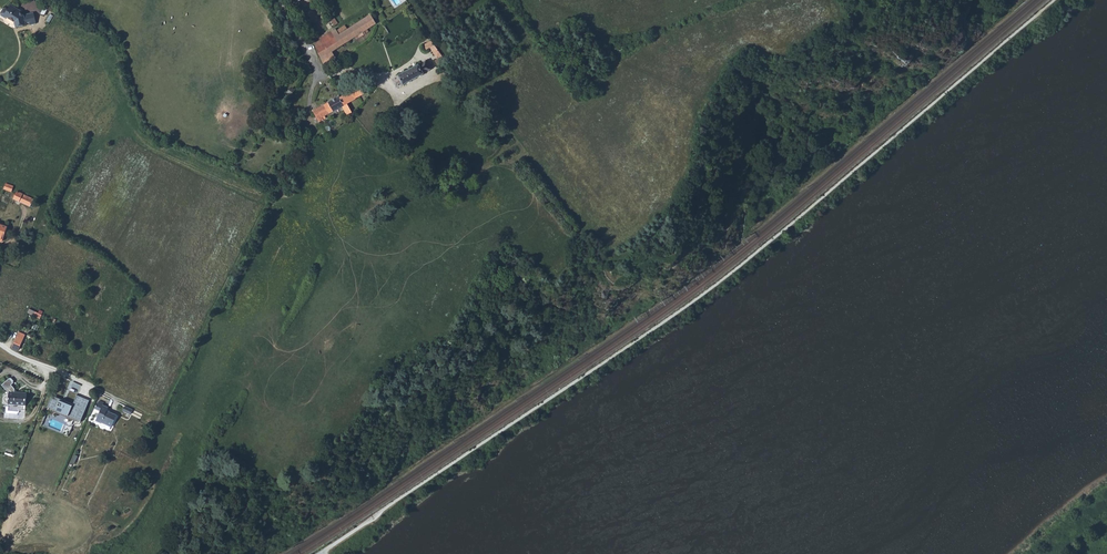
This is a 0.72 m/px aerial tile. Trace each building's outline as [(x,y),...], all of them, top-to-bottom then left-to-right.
[(0,13),(1,15),(5,18),(7,17),(15,22),(16,27),(26,25),(26,23),(30,22),(31,25),(36,24),(34,13),(24,15),(20,12),(19,9),(11,4),(8,9),(6,8),(3,9),(0,13)] [(356,39),(369,32),(367,29),(376,23),(371,14),(348,29),(345,26),(337,30),(336,29),(319,39),(320,40),(314,44),(324,64),(331,61),(327,54),(332,51),(355,37),(356,39)] [(332,14),(329,17),(335,26),(338,23),(332,14)] [(432,41),(424,45),(427,49),(430,47),(435,55),(436,56),(437,59),(443,56),(434,45),(432,41)] [(332,51),(327,54),(331,61),(336,58),(332,51)] [(446,61),(443,56),(437,59),(435,60),(437,65),(446,61)] [(398,75),(392,79),(396,88),(403,84),(403,85),(424,73),(431,69),(426,61),(419,64),(398,75)] [(355,98),(364,93),(360,86),(340,97),(344,105),(347,103),(356,99),(355,98)] [(344,105),(340,97),(339,96),(313,110),(319,122),(326,118),(325,116),(342,106),(347,115),(352,112),(347,103),(344,105)] [(14,194),(12,197),(30,206),(34,199),(17,191),(16,194),(14,194)] [(19,332),(12,347),(18,350),(25,335),(19,332)] [(26,405),(27,393),(15,392),(15,389),(11,385),(14,382),(10,378),(2,385),(6,389),(8,391),(10,392),(9,394),(8,394),(7,394),(7,395),(6,395),(5,396),(4,397),(4,398),(4,399),(4,400),(5,401),(5,402),(6,402),(6,403),(7,403),(8,403),(8,407),(8,411),(19,412),(19,410),(25,411),(26,405)] [(81,421),(89,400),(77,395),(73,404),(52,395),(47,407),(81,421)] [(100,411),(96,420),(102,423),(102,422),(112,427),(117,415),(107,411),(108,407),(103,405),(104,402),(99,401),(98,403),(97,403),(95,408),(100,411)] [(130,414),(133,409),(125,406),(123,411),(130,414)]
